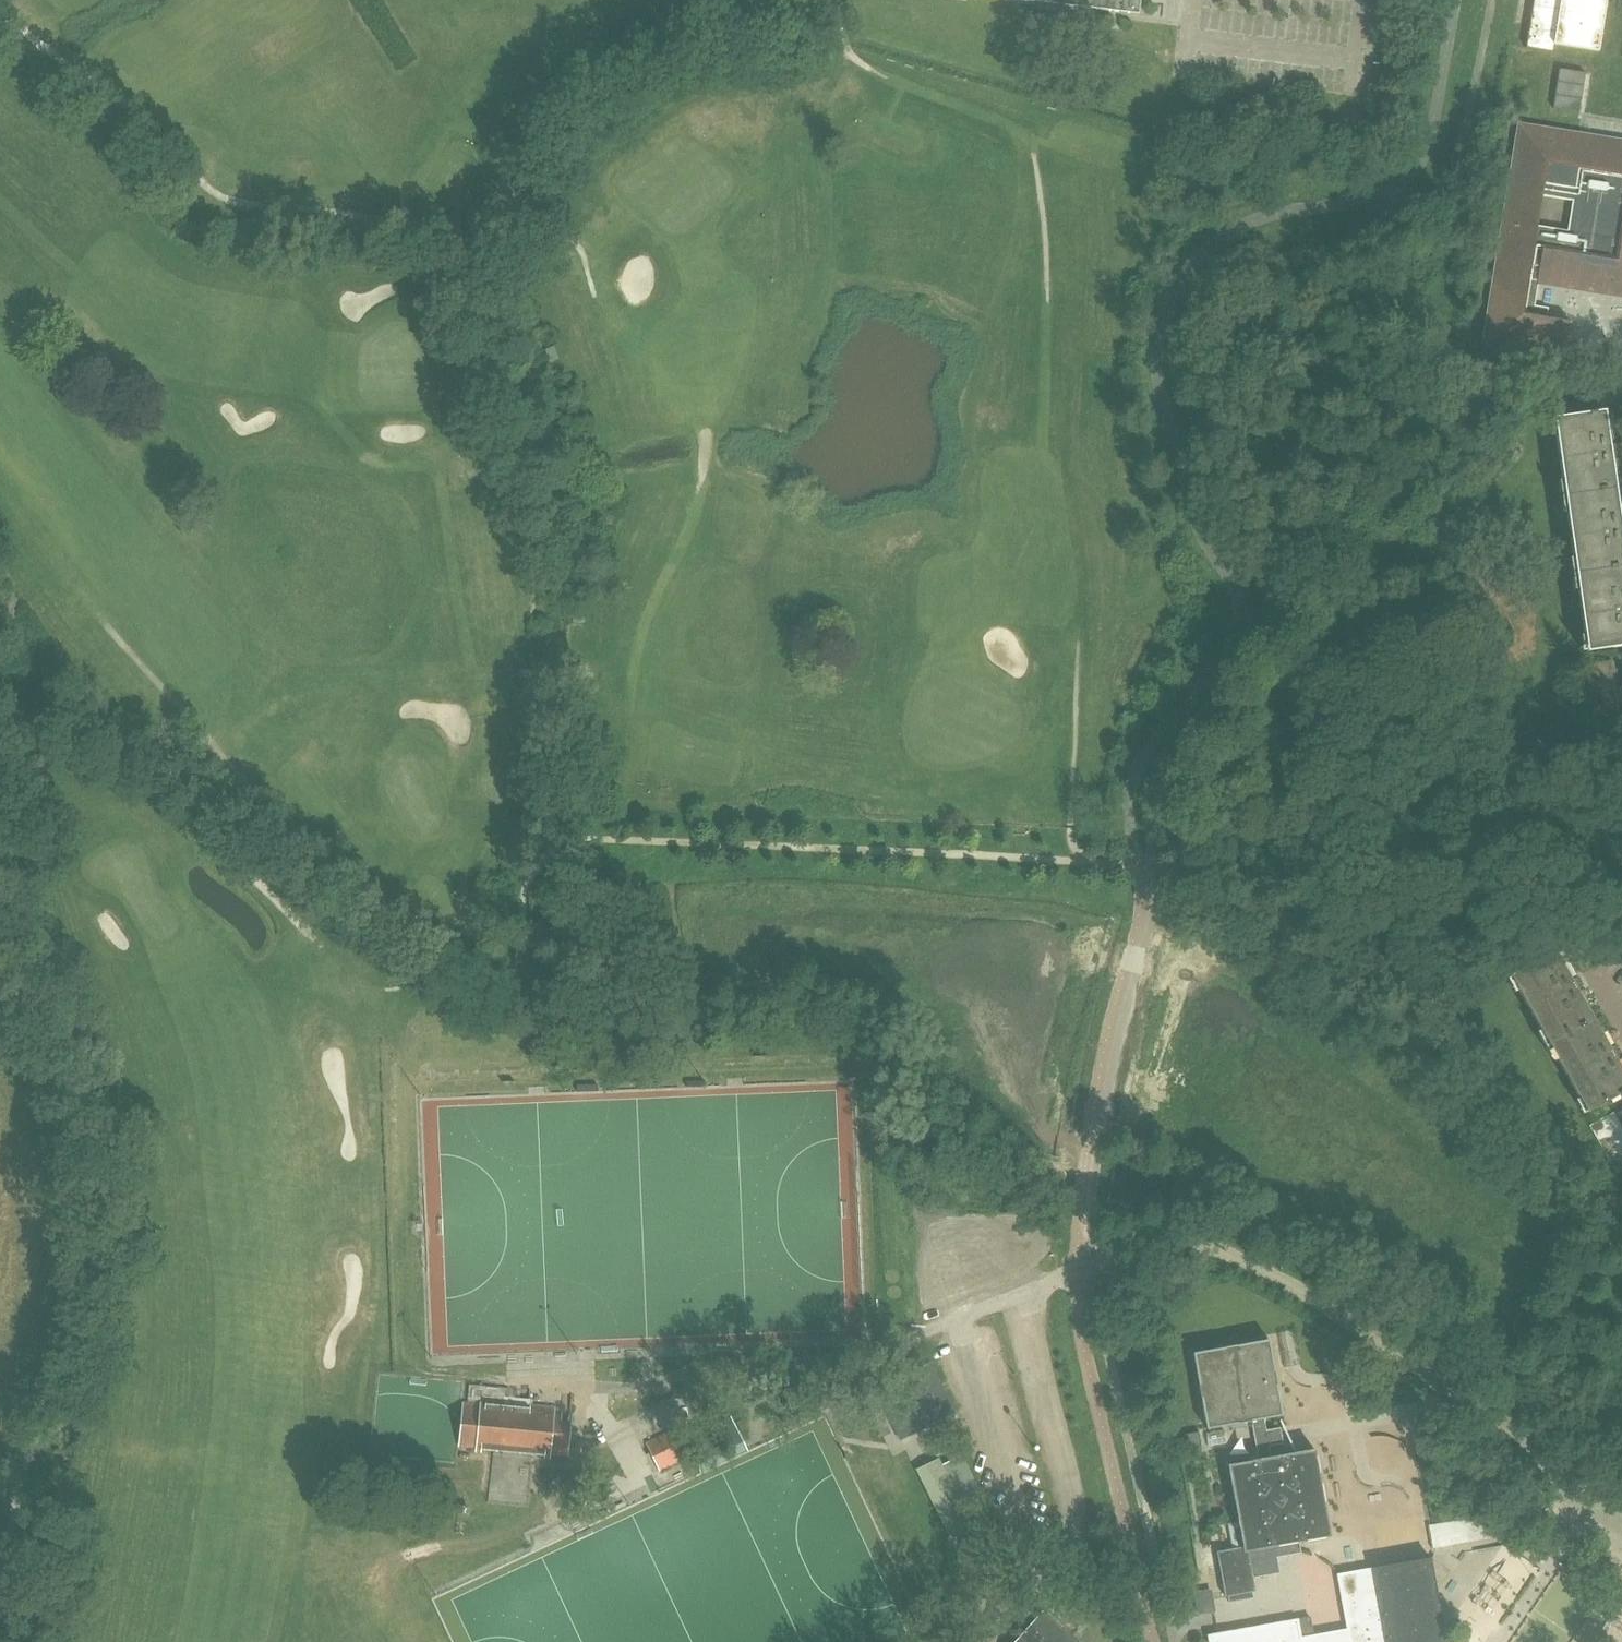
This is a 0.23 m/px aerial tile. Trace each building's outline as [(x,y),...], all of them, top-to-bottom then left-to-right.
[(1142,13),(1143,0),(1031,0),(1142,13)] [(1526,47),(1553,52),(1554,43),(1599,51),(1607,0),(1533,0),(1529,26),(1526,47)] [(1097,24),(1112,26),(1113,17),(1097,15),(1097,24)] [(1559,68),(1553,108),(1579,112),(1585,72),(1559,68)] [(1519,123),(1491,290),(1483,341),(1565,355),(1571,320),(1546,316),(1548,306),(1534,304),(1538,282),(1621,295),(1621,140),(1519,123)] [(1564,495),(1615,488),(1604,410),(1553,417),(1564,495)] [(1575,573),(1621,566),(1621,538),(1615,488),(1564,495),(1575,573)] [(1586,650),(1621,645),(1621,566),(1575,573),(1586,650)] [(1509,974),(1548,1043),(1592,1019),(1553,950),(1509,974)] [(1587,1112),(1621,1092),(1621,1072),(1592,1019),(1548,1043),(1587,1112)] [(1596,1137),(1620,1124),(1613,1111),(1589,1125),(1596,1137)] [(1603,1149),(1621,1138),(1621,1126),(1620,1124),(1596,1137),(1603,1149)] [(1610,1160),(1621,1153),(1621,1138),(1603,1149),(1610,1160)] [(1610,1160),(1617,1173),(1621,1170),(1621,1153),(1610,1160)] [(1250,1420),(1257,1458),(1271,1456),(1269,1445),(1283,1442),(1280,1425),(1266,1428),(1264,1417),(1282,1414),(1269,1338),(1192,1352),(1206,1428),(1250,1420)] [(901,1440),(956,1412),(930,1361),(875,1389),(901,1440)] [(464,1404),(460,1442),(477,1443),(477,1447),(501,1450),(527,1452),(550,1454),(568,1456),(572,1412),(570,1411),(569,1419),(561,1419),(562,1410),(555,1409),(530,1407),(482,1402),(482,1406),(464,1404)] [(1224,1429),(1206,1432),(1209,1445),(1227,1442),(1224,1429)] [(661,1469),(683,1457),(669,1431),(647,1442),(661,1469)] [(1198,1431),(1181,1434),(1184,1449),(1201,1446),(1198,1431)] [(1232,1547),(1215,1550),(1224,1596),(1227,1595),(1228,1601),(1252,1597),(1251,1591),(1255,1590),(1252,1576),(1279,1571),(1276,1555),(1300,1551),(1298,1540),(1330,1534),(1315,1448),(1271,1456),(1257,1458),(1227,1464),(1237,1521),(1227,1523),(1232,1547)] [(937,1458),(919,1467),(954,1537),(972,1528),(937,1458)] [(1431,1556),(1337,1573),(1338,1576),(1341,1598),(1349,1638),(1327,1641),(1446,1641),(1431,1556)] [(1210,1590),(1196,1593),(1200,1613),(1214,1611),(1210,1590)] [(1013,1641),(1066,1641),(1070,1638),(1042,1611),(1013,1641)] [(1309,1616),(1207,1634),(1208,1641),(1314,1641),(1309,1616)]
